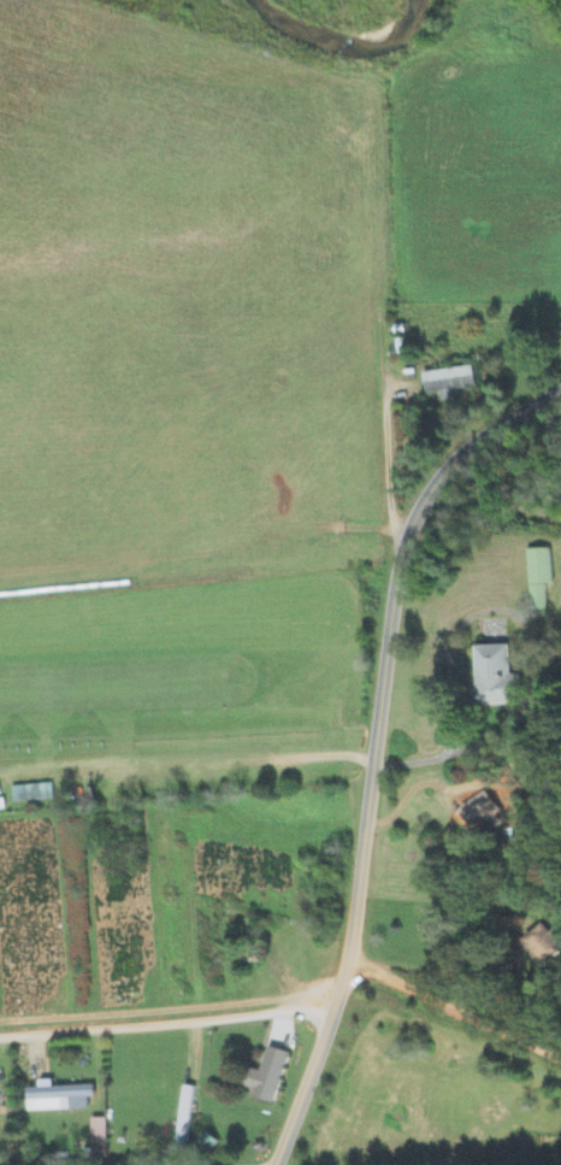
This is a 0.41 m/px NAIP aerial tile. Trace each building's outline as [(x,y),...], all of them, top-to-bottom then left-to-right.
[(420,373),(422,396),(474,391),(472,369),(420,373)] [(549,585),(548,550),(525,551),(527,612),(543,612),(542,585),(549,585)] [(510,647),(473,648),(475,707),(512,706),(510,647)] [(8,790),(10,805),(50,800),(48,785),(8,790)] [(499,816),(485,794),(453,814),(467,836),(499,816)] [(547,934),(539,926),(518,945),(540,968),(560,948),(560,940),(552,930),(547,934)] [(269,1105),(286,1055),(265,1048),(256,1073),(246,1069),(240,1088),(251,1092),(249,1098),(269,1105)] [(24,1114),(67,1112),(66,1099),(82,1099),(82,1089),(49,1089),(49,1082),(34,1083),(35,1091),(23,1091),(24,1114)] [(188,1146),(190,1089),(177,1088),(176,1145),(188,1146)] [(104,1120),(89,1120),(88,1160),(103,1160),(104,1120)]
